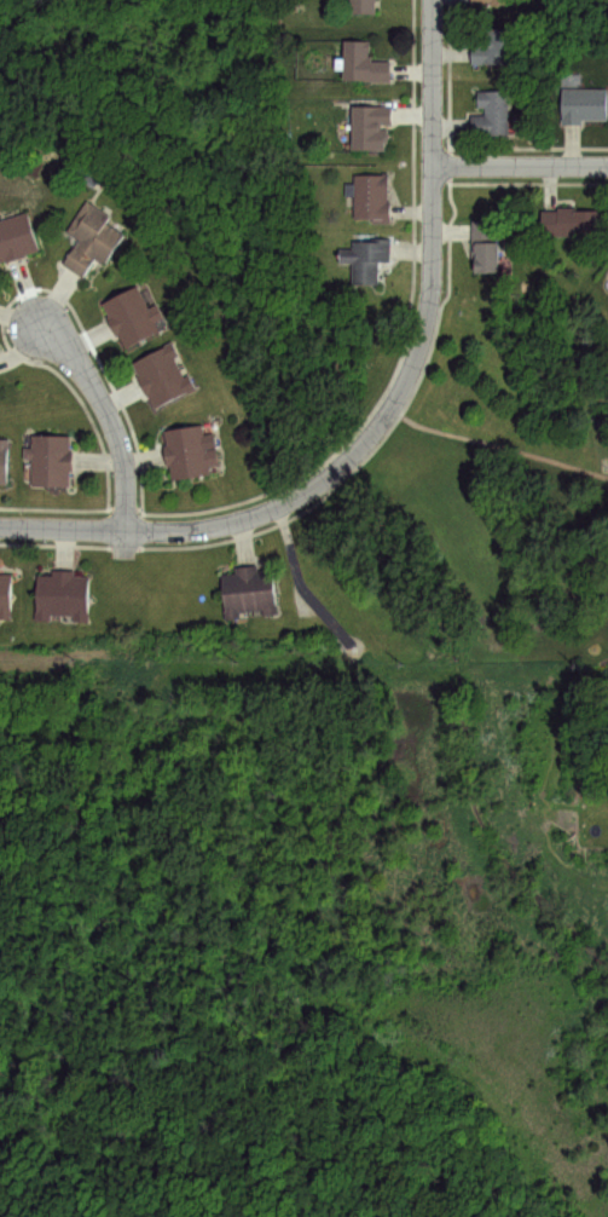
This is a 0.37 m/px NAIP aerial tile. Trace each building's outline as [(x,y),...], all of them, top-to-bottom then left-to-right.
[(352,12),(352,0),(375,0),(375,12),(352,12)] [(488,29),(514,29),(514,63),(471,63),(471,46),(481,46),(481,42),(488,41),(488,29)] [(343,39),(369,40),(369,59),(390,59),(390,81),(342,80),(343,39)] [(561,88),(607,88),(607,120),(583,120),(583,123),(561,123),(561,88)] [(477,91),(506,91),(508,135),(470,137),(470,116),(483,116),(483,108),(477,108),(477,91)] [(354,105),(392,105),(392,125),(384,125),(384,149),(353,149),(354,105)] [(355,174),(386,175),(386,202),(390,202),(389,224),(371,223),(371,219),(354,218),(355,174)] [(86,201),(111,215),(105,224),(123,235),(105,264),(95,258),(85,276),(65,264),(80,238),(68,231),(86,201)] [(542,210),(560,212),(560,207),(578,206),(577,210),(598,210),(600,236),(561,237),(556,235),(543,233),(542,210)] [(37,252),(0,262),(0,220),(25,212),(37,252)] [(473,220),(493,221),(492,241),(498,241),(498,273),(475,272),(475,260),(471,260),(473,220)] [(378,236),(390,237),(390,261),(378,261),(377,284),(352,284),(353,263),(341,263),(341,250),(353,250),(353,240),(378,241),(378,236)] [(104,304),(135,288),(146,310),(157,304),(164,319),(156,324),(158,330),(125,346),(104,304)] [(132,362),(172,342),(178,356),(173,358),(183,377),(187,376),(193,388),(155,409),(132,362)] [(163,431),(202,425),(205,450),(215,449),(219,466),(207,467),(208,475),(170,481),(163,431)] [(33,436),(69,436),(69,452),(73,452),(71,471),(68,471),(68,485),(31,485),(31,458),(24,458),(24,450),(33,451),(33,436)] [(221,575),(236,573),(236,569),(257,565),(259,570),(272,567),(277,615),(265,617),(260,608),(236,611),(237,616),(226,617),(221,575)] [(36,575),(52,575),(52,570),(74,570),(74,576),(87,576),(86,622),(74,621),(74,615),(48,615),(48,619),(36,618),(36,575)] [(10,622),(0,622),(0,575),(10,575),(10,622)]
